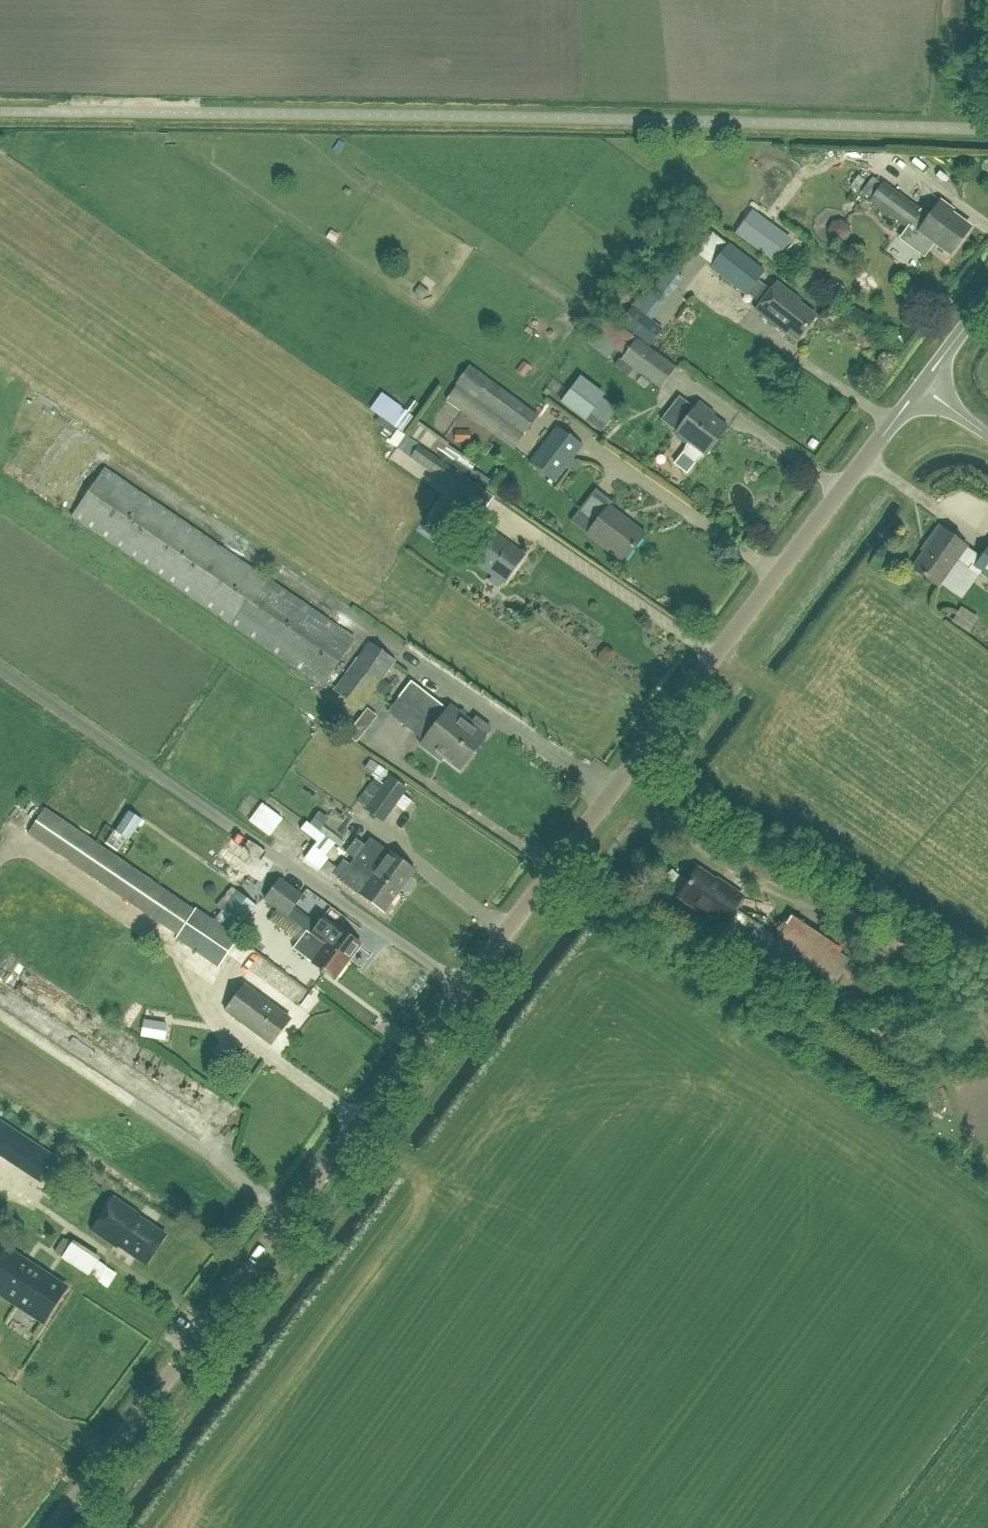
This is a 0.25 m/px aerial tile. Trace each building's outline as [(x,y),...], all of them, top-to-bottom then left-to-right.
[(880,184),(870,177),(859,192),(869,200),(867,203),(907,232),(910,227),(949,255),(970,227),(937,203),(928,216),(881,182),(880,184)] [(724,246),(709,234),(691,257),(744,298),(747,295),(761,306),(757,311),(785,333),(788,333),(797,340),(815,317),(797,303),(798,301),(777,285),(770,294),(756,283),(763,273),(726,244),(724,246)] [(660,266),(615,326),(648,348),(660,332),(648,323),(680,281),(660,266)] [(648,348),(615,326),(615,327),(604,319),(592,335),(622,357),(618,362),(657,390),(673,369),(647,349),(648,348)] [(539,417),(469,366),(455,385),(457,386),(446,401),(514,451),(539,417)] [(573,391),(566,404),(591,418),(598,405),(573,391)] [(720,439),(729,428),(699,405),(689,419),(683,415),(690,406),(679,398),(663,420),(678,431),(677,433),(689,443),(685,454),(696,463),(706,455),(707,456),(711,450),(716,452),(723,444),(720,439)] [(386,417),(407,431),(417,417),(395,403),(386,417)] [(473,464),(416,424),(407,436),(438,458),(439,456),(465,475),(473,464)] [(582,447),(557,427),(529,463),(555,483),(582,447)] [(492,497),(405,436),(394,451),(481,512),(492,497)] [(354,640),(103,470),(72,517),(322,687),(326,681),(336,688),(334,691),(360,710),(372,694),(383,702),(393,688),(382,680),(395,661),(369,642),(344,677),(333,670),(354,640)] [(613,504),(596,490),(571,523),(588,536),(589,538),(623,564),(645,535),(610,507),(613,504)] [(912,570),(938,589),(956,563),(972,575),(975,572),(987,581),(987,554),(982,562),(938,530),(929,544),(930,545),(912,570)] [(523,555),(491,533),(470,563),(502,585),(523,555)] [(959,619),(975,629),(982,617),(966,607),(959,619)] [(411,684),(399,699),(424,717),(472,755),(485,739),(484,738),(491,729),(476,718),(471,723),(450,706),(446,711),(411,684)] [(424,717),(399,699),(388,714),(423,741),(420,745),(436,758),(439,755),(460,771),(472,755),(424,717)] [(355,734),(375,745),(390,720),(370,708),(355,734)] [(408,791),(391,778),(381,790),(373,784),(358,804),(383,824),(408,791)] [(275,838),(289,819),(268,802),(253,821),(275,838)] [(193,911),(45,809),(28,835),(179,936),(177,938),(219,968),(239,939),(231,934),(256,906),(237,892),(212,922),(195,909),(193,911)] [(335,845),(306,822),(300,830),(317,842),(313,847),(326,857),(335,845)] [(205,847),(213,857),(225,848),(217,838),(205,847)] [(354,860),(399,893),(415,871),(370,838),(365,846),(355,839),(345,853),(354,860)] [(226,867),(238,850),(228,843),(216,860),(226,867)] [(327,862),(308,848),(299,861),(317,875),(327,862)] [(229,866),(254,889),(268,874),(243,851),(229,866)] [(399,893),(354,860),(339,881),(384,914),(399,893)] [(745,901),(699,868),(679,896),(725,930),(722,933),(761,962),(758,967),(817,1010),(840,978),(781,935),(777,941),(737,912),(745,901)] [(274,913),(347,965),(361,946),(323,918),(310,935),(305,932),(304,932),(284,917),(299,897),(277,881),(262,902),(275,911),(274,913)] [(303,903),(312,909),(320,895),(311,889),(303,903)] [(336,980),(347,965),(274,913),(267,922),(297,944),(293,949),(336,980)] [(290,1021),(244,986),(225,1011),(271,1046),(290,1021)] [(144,1036),(167,1040),(169,1025),(146,1022),(144,1036)] [(5,1153),(49,1184),(62,1165),(3,1125),(0,1129),(0,1160),(5,1153)] [(139,1215),(113,1197),(90,1231),(117,1249),(119,1246),(146,1264),(165,1236),(137,1217),(139,1215)] [(104,1282),(114,1265),(75,1242),(65,1260),(104,1282)] [(6,1250),(0,1260),(0,1294),(43,1322),(65,1288),(6,1250)]
